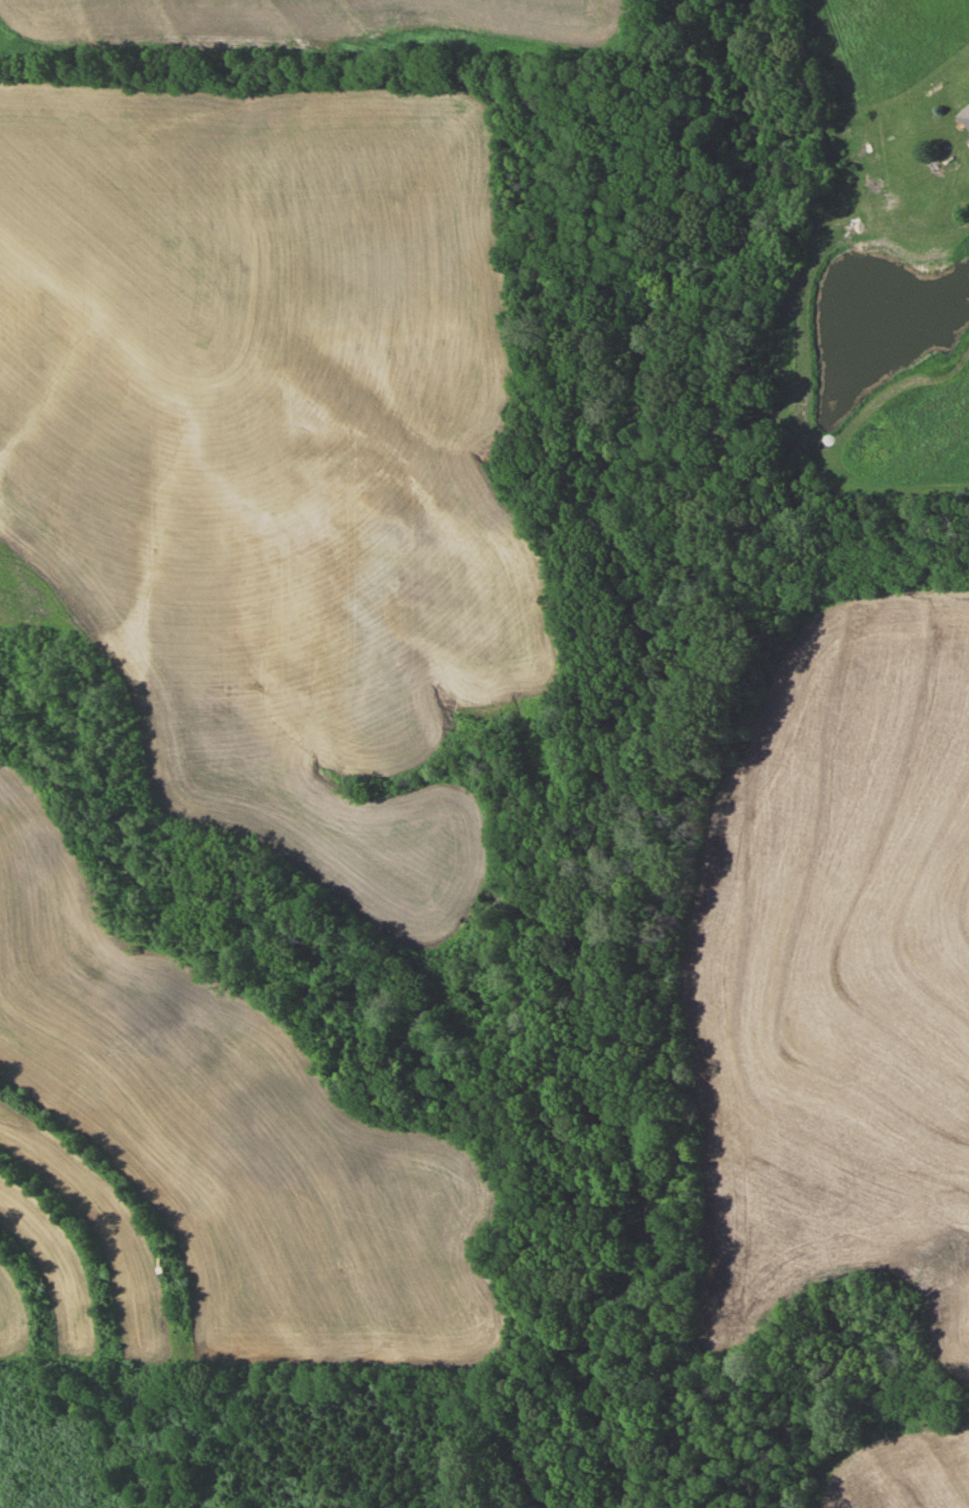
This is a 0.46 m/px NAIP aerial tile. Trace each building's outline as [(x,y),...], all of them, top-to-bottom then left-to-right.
[(957,113),(968,127),(968,103),(957,113)]
